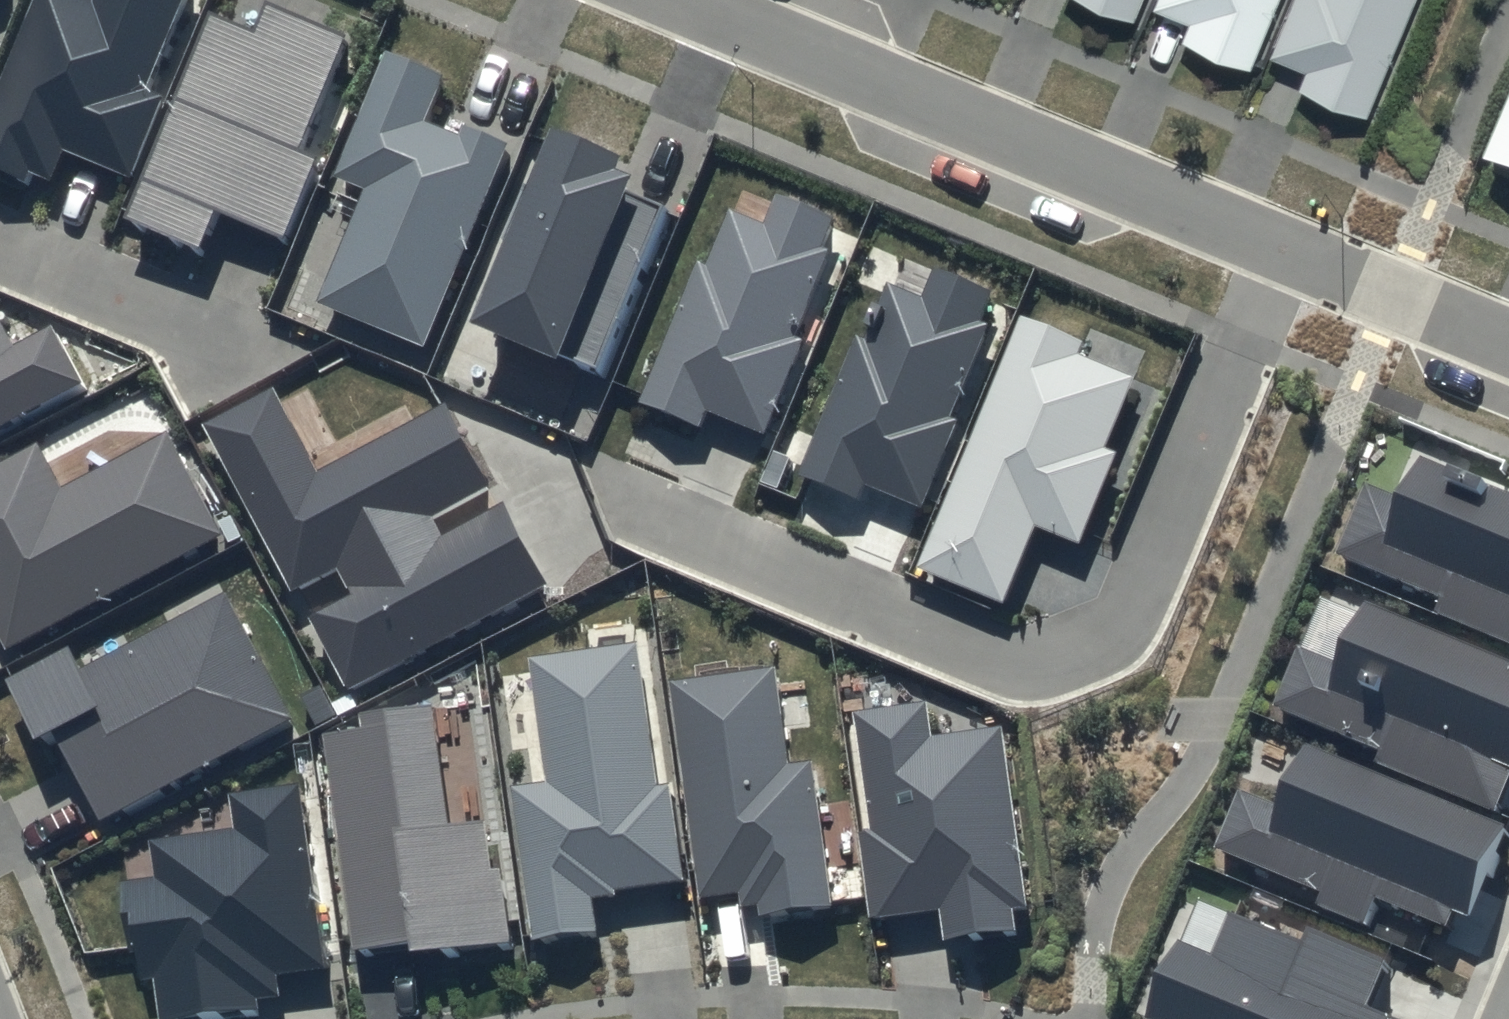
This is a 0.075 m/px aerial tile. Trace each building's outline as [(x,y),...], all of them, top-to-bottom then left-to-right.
[(0,93),(0,167),(31,180),(35,172),(56,181),(69,149),(135,177),(168,97),(151,90),(188,0),(98,0),(97,0),(39,0),(0,93)] [(1247,51),(1268,0),(1172,0),(1187,6),(1180,23),(1247,51)] [(1363,99),(1404,0),(1283,0),(1267,39),(1303,54),(1296,71),(1363,99)] [(217,12),(132,216),(206,247),(222,209),(289,237),(323,156),(304,148),(351,35),(272,3),(261,30),(217,12)] [(322,303),(429,346),(513,144),(468,126),(464,136),(429,122),(448,75),(390,52),(338,175),(370,188),(322,303)] [(1487,159),(1508,168),(1508,107),(1487,159)] [(569,355),(602,368),(668,206),(636,193),(642,177),(625,170),(630,157),(561,129),(482,324),(568,358),(569,355)] [(644,402),(704,427),(711,411),(769,434),(808,341),(799,337),(834,251),(825,247),(837,218),(781,194),(769,223),(734,209),(711,266),(703,262),(644,402)] [(804,475),(863,499),(869,484),(927,508),(962,421),(955,418),(993,325),(984,322),(996,292),(939,269),(927,297),(893,283),(869,340),(860,337),(804,475)] [(87,383),(57,326),(19,345),(0,310),(0,429),(87,383)] [(921,569),(1008,604),(1040,527),(1084,545),(1121,454),(1110,449),(1139,379),(1081,355),(1086,342),(1025,317),(921,569)] [(315,617),(354,690),(552,584),(509,503),(447,536),(437,517),(496,486),(451,404),(323,472),(278,388),(208,425),(297,591),(342,567),(357,595),(315,617)] [(12,650),(226,536),(171,432),(66,488),(42,444),(0,466),(0,628),(12,650)] [(1425,458),(1407,500),(1370,484),(1340,555),(1447,598),(1440,614),(1508,642),(1508,493),(1425,458)] [(61,733),(108,821),(300,720),(232,593),(88,670),(75,647),(13,681),(45,741),(61,733)] [(1499,813),(1508,790),(1508,661),(1371,604),(1346,665),(1303,648),(1278,707),(1385,751),(1380,764),(1499,813)] [(517,789),(538,941),(602,932),(597,899),(622,896),(621,891),(688,881),(675,785),(663,787),(642,643),(535,658),(553,784),(517,789)] [(765,917),(837,907),(816,762),(794,765),(780,668),(675,683),(706,899),(744,893),(746,908),(764,906),(765,917)] [(1018,910),(1032,908),(1007,728),(937,738),(932,703),(859,713),(876,832),(864,834),(876,920),(945,911),(949,941),(1021,931),(1018,910)] [(330,735),(359,950),(418,942),(420,955),(516,942),(506,870),(497,871),(490,822),(454,827),(438,705),(366,715),(368,730),(330,735)] [(1451,928),(1457,912),(1473,918),(1508,830),(1508,827),(1313,748),(1288,809),(1244,792),(1221,850),(1327,893),(1321,907),(1370,927),(1381,900),(1451,928)] [(166,1018),(190,1018),(265,1009),(263,1000),(286,997),(283,975),(330,969),(305,784),(235,794),(240,828),(156,840),(161,878),(127,883),(135,940),(141,939),(147,981),(161,979),(166,1018)] [(1372,1008),(1392,962),(1315,930),(1309,945),(1235,914),(1217,956),(1185,942),(1152,1018),(1399,1018),(1372,1008)]
